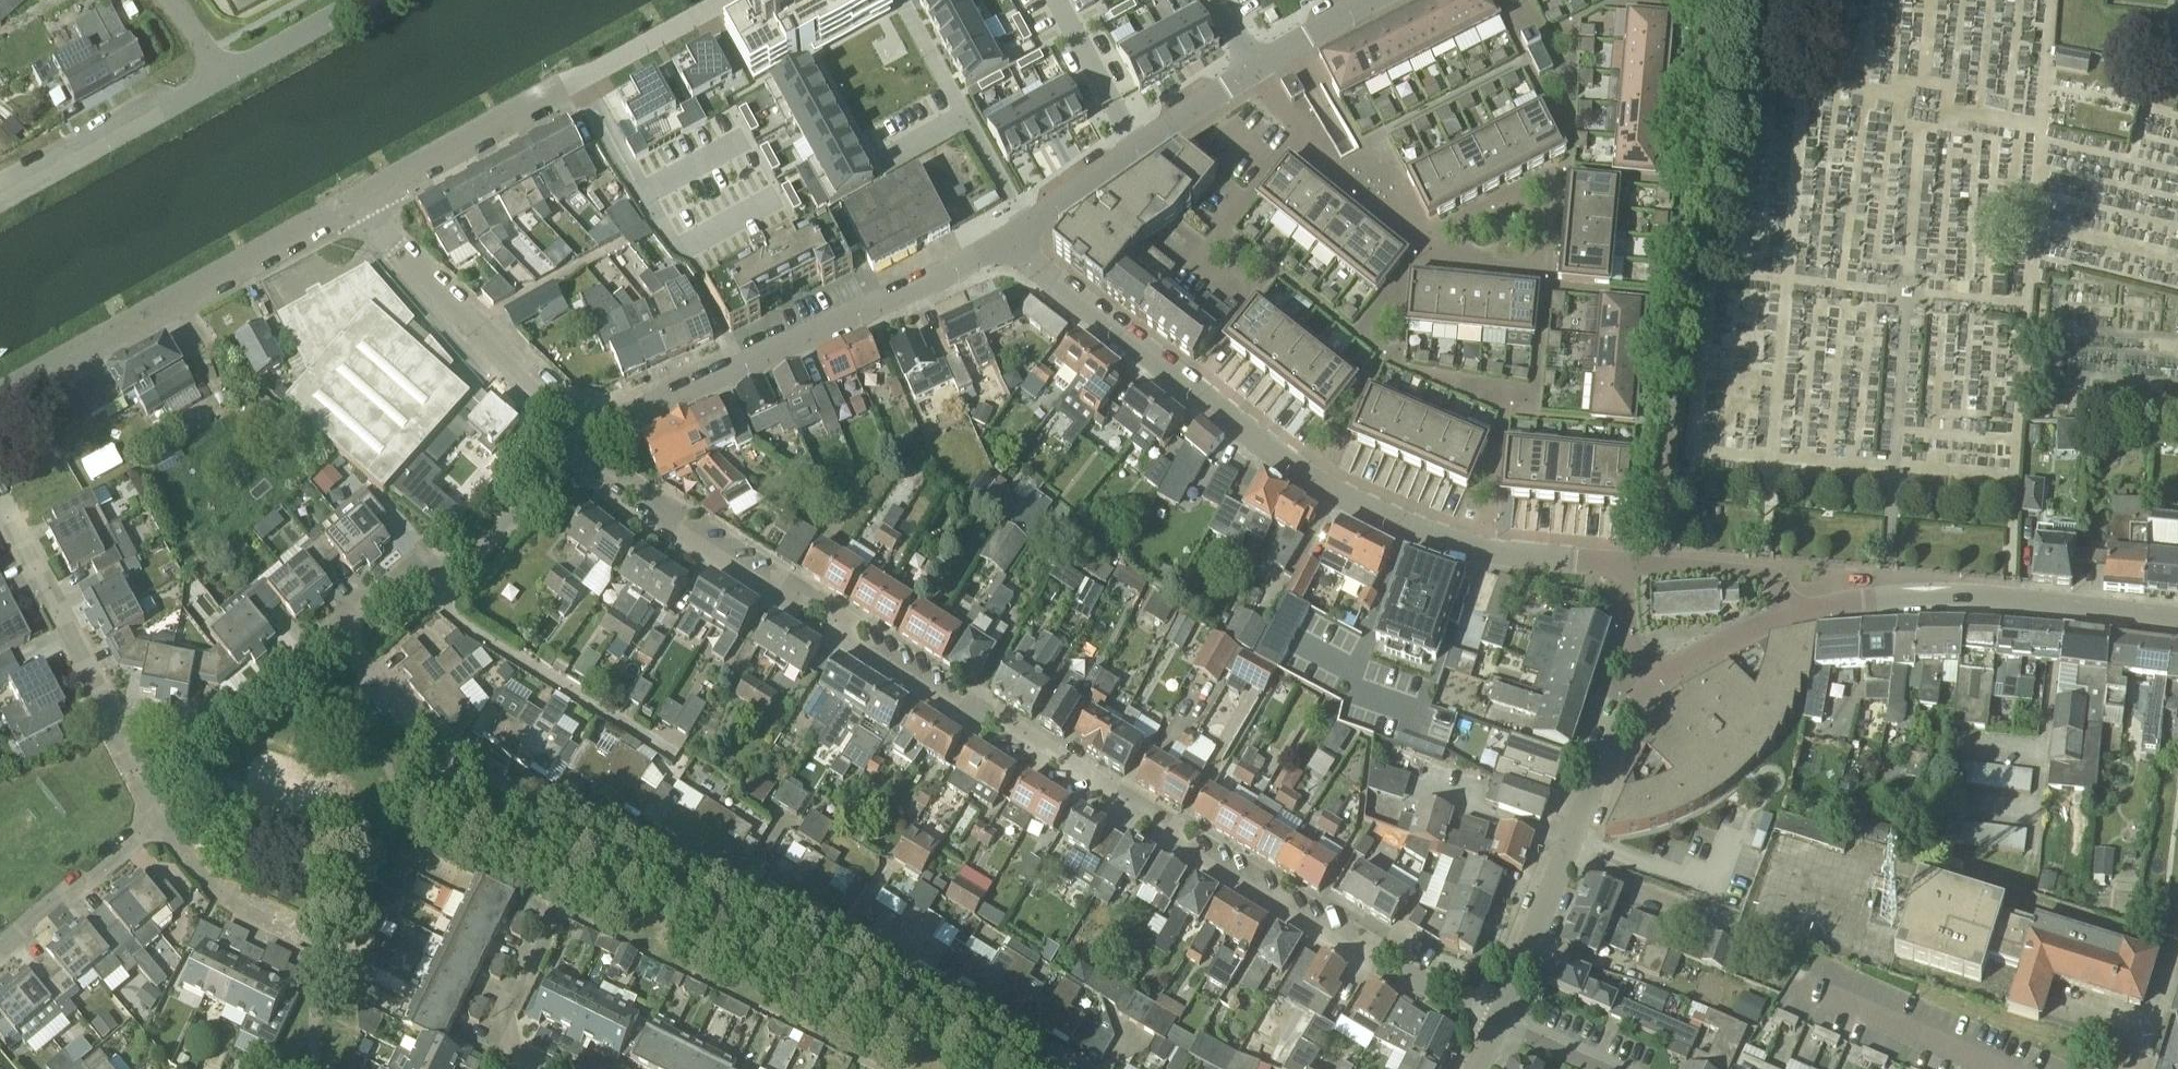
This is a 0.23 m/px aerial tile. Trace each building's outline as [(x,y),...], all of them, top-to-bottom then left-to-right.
[(28,0),(0,0),(0,23),(28,0)] [(821,48),(896,9),(891,0),(797,0),(791,3),(805,27),(800,30),(798,26),(769,42),(755,17),(734,28),(761,77),(820,46),(821,48)] [(798,26),(800,30),(805,27),(790,0),(786,0),(755,17),(769,42),(798,26)] [(966,2),(965,0),(929,0),(921,4),(923,8),(924,8),(927,13),(926,14),(928,16),(930,20),(931,22),(932,25),(969,5),(967,1),(966,2)] [(1432,1),(1453,42),(1475,31),(1460,0),(1434,0),(1432,1)] [(1475,31),(1500,18),(1494,5),(1492,6),(1489,0),(1460,0),(1475,31)] [(1573,14),(1586,8),(1582,0),(1578,0),(1568,5),(1573,14)] [(1425,5),(1410,12),(1431,53),(1453,42),(1432,1),(1433,4),(1426,8),(1425,5)] [(1121,8),(1125,16),(1137,10),(1133,2),(1121,8)] [(103,31),(111,45),(93,54),(110,86),(142,68),(109,5),(94,13),(103,31)] [(935,29),(938,33),(937,33),(938,36),(939,36),(942,42),(943,44),(979,25),(977,21),(970,9),(971,9),(969,5),(932,25),(934,27),(935,29)] [(1121,8),(1110,15),(1114,22),(1125,16),(1121,8)] [(1182,17),(1178,19),(1198,56),(1201,54),(1200,54),(1202,53),(1206,51),(1209,50),(1209,49),(1215,46),(1215,47),(1219,45),(1199,8),(1194,11),(1194,12),(1182,18),(1182,17)] [(1558,10),(1545,16),(1550,26),(1563,19),(1558,10)] [(1672,35),(1674,15),(1629,11),(1626,43),(1671,48),(1671,47),(1668,46),(1669,34),(1672,35)] [(1388,23),(1409,65),(1431,53),(1410,12),(1409,13),(1411,16),(1404,19),(1403,16),(1388,23)] [(1012,20),(1018,32),(1025,28),(1019,16),(1012,20)] [(1196,57),(1198,56),(1178,19),(1174,22),(1175,22),(1163,29),(1163,28),(1159,30),(1179,67),(1181,65),(1181,64),(1187,61),(1187,62),(1190,60),(1189,60),(1193,58),(1195,57),(1196,57)] [(1380,27),(1366,35),(1387,76),(1409,65),(1388,23),(1387,24),(1389,27),(1382,30),(1380,27)] [(954,64),(990,44),(988,40),(987,41),(981,29),(982,28),(979,25),(943,44),(944,47),(945,47),(948,52),(948,53),(949,56),(950,55),(952,59),(951,59),(952,61),(954,64)] [(1032,39),(1025,28),(1018,32),(1024,43),(1032,39)] [(1581,28),(1581,38),(1595,39),(1595,28),(1581,28)] [(1163,74),(1167,72),(1167,73),(1170,71),(1170,70),(1176,67),(1176,68),(1179,67),(1159,30),(1155,32),(1155,33),(1143,39),(1139,41),(1159,77),(1162,76),(1161,76),(1163,75),(1163,74)] [(1358,38),(1344,46),(1364,87),(1387,76),(1366,35),(1365,35),(1367,38),(1360,41),(1358,38)] [(110,86),(93,54),(90,56),(82,41),(34,67),(43,84),(57,77),(73,106),(110,86)] [(1151,82),(1150,81),(1154,79),(1156,78),(1156,79),(1159,77),(1139,41),(1135,43),(1136,44),(1124,50),(1123,49),(1119,52),(1137,86),(1122,94),(1123,96),(1138,87),(1139,88),(1142,86),(1148,83),(1151,82)] [(1580,41),(1580,55),(1594,56),(1595,42),(1580,41)] [(1669,66),(1671,48),(1626,43),(1623,75),(1668,79),(1668,78),(1665,78),(1666,66),(1669,66)] [(991,48),(992,48),(990,44),(954,64),(955,66),(956,68),(957,68),(959,72),(958,72),(960,75),(964,81),(963,81),(965,84),(1001,65),(999,60),(998,60),(991,48)] [(1344,46),(1343,46),(1344,49),(1338,53),(1336,50),(1321,57),(1332,80),(1335,85),(1333,86),(1340,99),(1364,87),(1344,46)] [(671,64),(692,103),(732,81),(713,47),(694,58),(692,53),(671,64)] [(1495,67),(1508,61),(1503,51),(1490,58),(1495,67)] [(2058,51),(2055,68),(2087,74),(2090,57),(2058,51)] [(1029,59),(1032,67),(1044,61),(1040,53),(1029,59)] [(1029,59),(1017,65),(1021,73),(1032,67),(1029,59)] [(775,86),(782,97),(781,98),(783,102),(819,82),(818,79),(817,77),(816,78),(814,74),(815,73),(813,71),(809,65),(810,65),(808,61),(772,81),(774,86),(775,86)] [(1468,69),(1473,78),(1486,72),(1481,62),(1468,69)] [(1593,73),(1579,73),(1579,87),(1593,87),(1593,73)] [(989,80),(993,88),(1004,82),(1001,74),(989,80)] [(1451,89),(1463,83),(1459,74),(1446,80),(1451,89)] [(1515,75),(1502,81),(1507,90),(1520,84),(1515,75)] [(1666,97),(1668,79),(1623,75),(1621,106),(1665,110),(1665,109),(1662,109),(1663,97),(1666,97)] [(679,110),(660,76),(641,87),(639,82),(618,93),(639,132),(679,110)] [(1292,103),(1305,95),(1294,76),(1281,84),(1292,103)] [(993,88),(989,80),(978,87),(982,94),(993,88)] [(1070,125),(1074,123),(1077,122),(1077,121),(1083,118),(1083,119),(1086,117),(1086,116),(1101,108),(1100,106),(1085,114),(1067,80),(1062,83),(1062,84),(1050,90),(1046,92),(1066,128),(1069,127),(1068,126),(1070,125)] [(783,102),(785,105),(786,105),(792,117),(794,121),(830,101),(829,99),(828,99),(825,93),(824,90),(823,90),(821,86),(822,86),(821,84),(819,82),(783,102)] [(1428,101),(1441,94),(1436,85),(1424,91),(1428,101)] [(1497,95),(1493,86),(1480,92),(1485,102),(1497,95)] [(1042,94),(1043,94),(1031,101),(1030,100),(1027,102),(1046,139),(1049,137),(1055,133),(1055,134),(1058,133),(1057,132),(1061,130),(1063,129),(1066,128),(1046,92),(1042,94)] [(1402,102),(1406,112),(1419,105),(1414,96),(1402,102)] [(1470,97),(1458,103),(1463,113),(1475,106),(1470,97)] [(794,121),(796,125),(803,136),(802,137),(804,141),(841,121),(839,118),(838,116),(838,117),(836,113),(836,112),(835,110),(834,110),(831,104),(830,101),(794,121)] [(1007,113),(1027,149),(1029,148),(1031,147),(1031,146),(1035,144),(1035,145),(1038,143),(1044,139),(1044,140),(1046,139),(1027,102),(1023,104),(1023,105),(1011,112),(1011,111),(1007,113)] [(1578,104),(1578,118),(1592,119),(1592,105),(1578,104)] [(1543,164),(1544,163),(1542,160),(1549,157),(1551,160),(1566,152),(1543,106),(1520,118),(1543,164)] [(1663,129),(1665,110),(1621,106),(1618,137),(1662,141),(1659,140),(1660,128),(1663,129)] [(745,122),(753,118),(746,107),(739,111),(745,122)] [(1379,114),(1384,123),(1397,117),(1392,107),(1379,114)] [(1453,118),(1448,108),(1436,115),(1440,124),(1453,118)] [(1007,113),(1003,115),(1004,116),(992,122),(991,122),(987,124),(1006,161),(1010,159),(1010,158),(1015,155),(1016,155),(1019,154),(1018,153),(1022,151),(1022,152),(1024,151),(1027,149),(1007,113)] [(745,122),(752,134),(759,130),(753,118),(745,122)] [(1543,164),(1520,118),(1498,129),(1521,175),(1522,174),(1520,171),(1527,168),(1528,171),(1543,164)] [(1369,119),(1356,125),(1361,135),(1374,128),(1369,119)] [(1431,129),(1426,119),(1413,126),(1418,135),(1431,129)] [(547,132),(576,186),(597,175),(584,151),(568,121),(547,132)] [(804,141),(806,145),(807,144),(814,156),(813,156),(815,160),(851,140),(850,138),(849,138),(846,132),(847,132),(845,129),(845,130),(843,126),(843,125),(842,123),(841,121),(804,141)] [(1506,182),(1521,175),(1498,129),(1476,140),(1499,186),(1499,185),(1498,182),(1505,179),(1506,182)] [(1390,137),(1395,147),(1408,140),(1403,131),(1390,137)] [(551,170),(564,193),(567,199),(578,193),(575,187),(576,186),(547,132),(525,144),(542,175),(551,170)] [(640,135),(627,143),(626,143),(636,159),(649,152),(646,145),(640,135)] [(1587,136),(1577,135),(1576,150),(1587,150),(1587,136)] [(1661,160),(1662,141),(1618,137),(1615,169),(1656,173),(1657,160),(1661,160)] [(857,151),(856,149),(855,149),(852,143),(853,143),(851,140),(815,160),(817,164),(818,164),(824,175),(824,176),(826,180),(862,160),(861,157),(860,157),(859,155),(859,156),(857,152),(857,151)] [(1499,186),(1476,140),(1453,152),(1476,197),(1477,197),(1476,194),(1482,190),(1484,193),(1499,186)] [(542,175),(525,144),(504,156),(533,210),(545,203),(532,181),(542,175)] [(767,161),(774,157),(768,146),(760,150),(767,161)] [(1105,292),(1132,259),(1144,243),(1139,239),(1158,216),(1166,222),(1185,197),(1195,205),(1216,178),(1179,149),(1162,161),(1169,166),(1162,175),(1152,167),(1135,179),(1142,185),(1135,194),(1125,186),(1108,198),(1115,204),(1108,213),(1098,205),(1096,206),(1100,209),(1090,221),(1083,216),(1061,231),(1066,235),(1054,250),(1073,266),(1078,261),(1090,270),(1085,276),(1105,292)] [(1462,204),(1476,197),(1453,152),(1431,163),(1454,208),(1455,208),(1454,205),(1460,201),(1462,204)] [(504,156),(483,168),(500,199),(513,221),(533,210),(504,156)] [(767,161),(773,172),(780,168),(774,157),(767,161)] [(1258,198),(1259,199),(1279,214),(1310,174),(1308,177),(1302,172),(1304,169),(1290,158),(1258,198)] [(835,195),(834,195),(837,200),(873,180),(871,177),(867,171),(868,171),(867,168),(866,169),(864,165),(864,164),(863,162),(862,160),(826,180),(828,184),(828,183),(835,195)] [(1440,216),(1454,208),(1431,163),(1408,175),(1428,215),(1429,217),(1438,213),(1440,216)] [(500,199),(483,168),(461,180),(490,233),(501,227),(496,217),(490,205),(500,199)] [(857,239),(861,247),(873,271),(918,248),(917,248),(925,244),(929,242),(950,231),(919,170),(870,197),(871,198),(845,213),(858,238),(857,239)] [(1310,174),(1279,214),(1298,230),(1330,190),(1329,189),(1327,192),(1321,187),(1323,185),(1310,174)] [(1567,188),(1566,205),(1616,209),(1619,183),(1572,179),(1571,189),(1567,188)] [(461,180),(440,191),(457,223),(466,218),(478,240),(479,240),(493,257),(503,248),(497,240),(490,234),(490,233),(461,180)] [(788,200),(795,196),(789,185),(782,189),(788,200)] [(1655,202),(1670,204),(1671,190),(1657,188),(1655,202)] [(1330,190),(1298,230),(1317,245),(1349,206),(1349,205),(1346,208),(1340,203),(1343,200),(1330,190)] [(469,245),(457,223),(440,191),(418,204),(434,235),(435,234),(448,257),(469,245)] [(788,200),(794,212),(802,208),(795,196),(788,200)] [(642,223),(627,202),(616,209),(605,215),(621,236),(642,223)] [(1614,234),(1616,209),(1566,205),(1566,206),(1569,206),(1568,214),(1565,213),(1563,230),(1614,234)] [(1362,216),(1349,206),(1317,245),(1337,261),(1369,221),(1368,221),(1366,223),(1360,219),(1362,216)] [(658,219),(667,236),(688,224),(678,207),(658,219)] [(846,255),(861,247),(857,239),(858,238),(845,213),(828,222),(846,255)] [(1667,229),(1669,215),(1654,214),(1653,228),(1667,229)] [(546,219),(529,235),(558,266),(575,250),(546,219)] [(1369,221),(1337,261),(1356,277),(1388,237),(1387,236),(1385,239),(1379,234),(1381,231),(1369,221)] [(783,292),(790,287),(791,289),(793,288),(793,287),(818,274),(824,286),(854,271),(846,255),(828,222),(792,240),(792,239),(751,259),(752,260),(705,284),(731,332),(761,317),(756,306),(781,293),(781,294),(783,293),(783,292)] [(1249,226),(1243,234),(1254,243),(1260,235),(1249,226)] [(1563,238),(1561,254),(1612,259),(1614,234),(1563,230),(1567,231),(1566,238),(1563,238)] [(1401,247),(1388,237),(1356,277),(1376,293),(1406,256),(1399,250),(1401,247)] [(1651,253),(1665,254),(1666,240),(1652,239),(1651,253)] [(1269,242),(1262,250),(1273,259),(1280,251),(1269,242)] [(1144,243),(1132,259),(1146,271),(1163,285),(1176,269),(1144,243)] [(1559,280),(1610,285),(1612,259),(1561,254),(1561,255),(1565,256),(1564,263),(1560,263),(1559,280)] [(1288,258),(1282,266),(1293,275),(1299,266),(1288,258)] [(1140,318),(1161,292),(1141,277),(1146,271),(1132,259),(1105,292),(1121,305),(1127,309),(1139,319),(1140,318)] [(1650,263),(1649,278),(1663,279),(1664,265),(1650,263)] [(278,317),(308,372),(310,375),(291,395),(286,402),(303,417),(300,420),(384,494),(471,396),(447,375),(454,366),(431,340),(415,354),(399,336),(415,322),(368,267),(278,317)] [(674,269),(654,277),(667,293),(691,350),(714,340),(700,308),(686,286),(674,269)] [(669,360),(691,350),(667,293),(654,277),(650,273),(640,280),(655,298),(665,323),(656,327),(669,360)] [(1312,290),(1319,282),(1308,273),(1301,281),(1312,290)] [(1407,325),(1433,328),(1438,277),(1437,277),(1437,280),(1429,280),(1430,276),(1412,274),(1407,325)] [(499,276),(498,277),(482,292),(494,305),(515,293),(499,276)] [(1463,279),(1462,279),(1462,283),(1454,282),(1454,278),(1438,277),(1433,328),(1458,330),(1463,279)] [(1458,330),(1483,332),(1488,282),(1487,282),(1486,285),(1479,284),(1479,281),(1463,279),(1458,330)] [(1483,332),(1508,335),(1512,284),(1511,284),(1511,287),(1504,287),(1504,283),(1488,282),(1483,332)] [(1529,286),(1528,286),(1512,284),(1508,335),(1534,337),(1538,290),(1528,289),(1529,286)] [(538,294),(547,309),(560,302),(562,301),(553,285),(538,294)] [(623,312),(611,299),(602,288),(581,298),(580,297),(579,298),(603,352),(604,352),(604,351),(611,348),(615,359),(624,379),(646,370),(623,312)] [(623,312),(646,370),(669,360),(656,327),(655,328),(645,303),(636,307),(622,289),(611,299),(623,312)] [(1331,306),(1338,298),(1327,289),(1320,297),(1331,306)] [(1140,318),(1149,325),(1156,331),(1157,330),(1168,339),(1168,340),(1172,343),(1174,339),(1194,315),(1162,290),(1161,292),(1140,318)] [(1564,315),(1566,295),(1553,294),(1551,314),(1564,315)] [(1208,297),(1194,315),(1174,339),(1179,343),(1176,346),(1193,360),(1194,360),(1238,307),(1229,299),(1228,300),(1229,302),(1223,309),(1208,297)] [(1001,298),(972,311),(985,339),(1013,326),(1019,323),(1027,320),(1057,344),(1069,328),(1030,298),(1019,313),(1009,317),(1001,298)] [(1647,302),(1603,298),(1599,337),(1644,342),(1644,341),(1640,340),(1642,321),(1646,321),(1647,302)] [(1232,350),(1244,360),(1245,361),(1277,319),(1257,303),(1227,342),(1234,348),(1232,350)] [(1351,322),(1358,314),(1347,305),(1340,313),(1351,322)] [(985,339),(972,311),(939,326),(951,351),(967,343),(979,371),(996,362),(985,339)] [(1277,319),(1245,361),(1246,361),(1248,358),(1254,363),(1252,366),(1264,376),(1297,335),(1277,319)] [(284,366),(262,325),(237,339),(259,380),(284,366)] [(867,334),(842,346),(856,375),(880,365),(867,334)] [(1562,335),(1549,334),(1547,351),(1560,353),(1562,335)] [(944,363),(937,366),(930,353),(926,355),(918,335),(892,347),(906,380),(915,400),(953,383),(944,363)] [(1057,363),(1064,369),(1056,380),(1070,390),(1100,352),(1078,335),(1057,363)] [(1284,391),(1316,350),(1297,335),(1264,376),(1265,377),(1267,374),(1273,379),(1271,381),(1284,391)] [(1644,342),(1599,337),(1595,377),(1640,381),(1640,380),(1637,380),(1639,360),(1642,360),(1644,342)] [(195,389),(167,339),(149,349),(150,351),(146,353),(144,352),(133,357),(145,379),(139,382),(143,389),(148,386),(161,409),(195,389)] [(842,346),(818,357),(831,386),(856,375),(842,346)] [(1303,407),(1336,366),(1316,350),(1284,391),(1285,392),(1287,389),(1293,394),(1291,397),(1303,407)] [(1093,422),(1102,411),(1109,401),(1122,384),(1113,377),(1120,369),(1100,352),(1070,390),(1054,410),(1074,426),(1084,431),(1092,421),(1093,422)] [(1414,363),(1428,365),(1430,355),(1416,353),(1414,363)] [(959,356),(944,363),(953,383),(954,382),(959,392),(972,386),(971,383),(959,356)] [(92,418),(134,394),(147,417),(161,409),(148,386),(143,389),(139,382),(145,379),(133,357),(131,359),(131,360),(132,359),(133,361),(126,364),(126,363),(126,362),(108,371),(113,380),(97,390),(91,380),(76,389),(92,418)] [(1439,367),(1453,369),(1454,359),(1440,357),(1439,367)] [(1463,371),(1477,373),(1479,363),(1465,361),(1463,371)] [(780,393),(786,407),(790,416),(813,405),(824,429),(838,423),(833,410),(824,389),(823,390),(822,388),(813,392),(801,364),(773,377),(780,393)] [(1035,400),(1054,375),(1039,364),(1010,401),(1017,406),(1027,394),(1035,400)] [(1488,375),(1502,377),(1504,367),(1490,365),(1488,375)] [(1310,412),(1322,422),(1324,423),(1356,382),(1336,366),(1303,407),(1304,407),(1307,405),(1312,409),(1310,412)] [(1515,369),(1513,380),(1527,382),(1529,372),(1515,369)] [(1556,374),(1545,373),(1544,387),(1554,388),(1556,374)] [(1595,377),(1592,416),(1592,417),(1633,420),(1635,399),(1638,399),(1640,381),(1595,377)] [(897,380),(887,385),(894,400),(905,395),(897,380)] [(800,439),(790,416),(786,407),(780,393),(771,396),(764,381),(737,393),(750,423),(755,435),(777,425),(786,446),(800,439)] [(1134,395),(1124,409),(1113,421),(1135,439),(1131,444),(1134,445),(1165,403),(1143,386),(1138,393),(1136,397),(1134,395)] [(482,392),(448,430),(459,440),(464,434),(470,439),(477,431),(485,438),(480,445),(492,455),(506,439),(507,439),(520,425),(508,414),(507,415),(493,402),(482,392)] [(1371,393),(1351,438),(1360,442),(1359,445),(1374,452),(1394,403),(1371,393)] [(709,461),(734,490),(745,484),(714,454),(734,446),(736,451),(753,444),(732,395),(697,412),(692,413),(687,416),(698,439),(700,439),(705,451),(709,461)] [(868,412),(861,397),(860,397),(850,401),(857,417),(868,412)] [(1165,403),(1134,445),(1144,454),(1155,441),(1166,451),(1177,438),(1172,435),(1185,419),(1165,403)] [(1397,461),(1417,413),(1394,403),(1374,452),(1375,452),(1376,449),(1383,452),(1382,455),(1397,461)] [(1102,411),(1093,422),(1102,429),(1110,418),(1102,411)] [(1420,471),(1440,423),(1417,413),(1397,461),(1398,462),(1399,458),(1406,461),(1405,465),(1420,471)] [(705,492),(711,500),(718,495),(721,497),(729,509),(743,501),(753,495),(745,484),(734,490),(709,461),(705,451),(700,439),(698,439),(687,416),(678,420),(674,422),(672,422),(684,449),(681,450),(689,470),(696,468),(699,471),(696,473),(708,489),(705,492)] [(1194,484),(1206,460),(1208,461),(1225,439),(1203,421),(1187,444),(1175,469),(1160,497),(1178,507),(1189,487),(1194,484)] [(684,449),(672,422),(642,436),(662,482),(678,476),(680,480),(691,475),(689,470),(681,450),(684,449)] [(838,423),(824,429),(828,438),(842,432),(838,423)] [(1443,481),(1463,432),(1440,423),(1420,471),(1421,471),(1422,468),(1429,471),(1428,474),(1443,481)] [(2086,428),(2060,428),(2060,442),(2086,442),(2086,428)] [(1487,443),(1463,432),(1443,481),(1444,481),(1445,478),(1452,481),(1451,484),(1467,491),(1487,443)] [(1537,501),(1539,502),(1553,503),(1558,451),(1559,441),(1534,439),(1533,449),(1528,501),(1529,501),(1530,497),(1537,498),(1537,501)] [(422,458),(393,489),(413,508),(414,507),(430,521),(438,527),(447,535),(464,515),(448,501),(432,487),(443,476),(454,463),(434,445),(424,455),(422,458)] [(1512,499),(1528,501),(1533,449),(1507,446),(1503,495),(1512,496),(1512,499)] [(1562,504),(1578,505),(1583,453),(1558,451),(1553,503),(1554,503),(1554,500),(1562,500),(1562,504)] [(1586,506),(1603,508),(1608,455),(1583,453),(1578,505),(1579,505),(1579,502),(1587,503),(1586,506)] [(1611,508),(1628,510),(1633,458),(1608,455),(1603,508),(1604,508),(1604,504),(1612,505),(1611,508)] [(1144,479),(1159,491),(1172,467),(1161,458),(1144,479)] [(1203,500),(1222,510),(1227,500),(1225,499),(1238,473),(1221,465),(1203,500)] [(983,473),(967,493),(980,503),(995,483),(983,473)] [(1227,500),(1222,510),(1210,533),(1240,549),(1248,534),(1264,542),(1273,524),(1289,493),(1288,493),(1289,492),(1278,481),(1271,479),(1270,478),(1268,481),(1262,477),(1264,474),(1263,473),(1244,510),(1227,500)] [(980,503),(1012,526),(1019,516),(1018,515),(1025,507),(1002,489),(1007,482),(1000,477),(995,483),(980,503)] [(2024,514),(2043,515),(2045,481),(2025,479),(2024,514)] [(2109,552),(2107,552),(2076,548),(2075,561),(2106,564),(2103,591),(2143,595),(2149,515),(2148,515),(2148,501),(2127,501),(2127,489),(2113,489),(2113,501),(2111,501),(2109,552)] [(1275,521),(1287,529),(1268,561),(1285,571),(1293,558),(1304,539),(1298,535),(1305,524),(1310,527),(1318,512),(1305,504),(1306,502),(1290,492),(1289,493),(1273,524),(1275,521)] [(343,524),(375,562),(382,557),(377,552),(390,541),(376,524),(388,514),(370,493),(357,503),(361,508),(343,523),(343,524)] [(59,527),(49,532),(61,554),(95,538),(95,537),(85,517),(98,510),(91,495),(53,515),(59,527)] [(721,497),(718,495),(711,500),(701,507),(714,516),(729,509),(721,497)] [(587,559),(612,527),(589,510),(567,538),(581,549),(579,552),(587,559)] [(306,538),(328,564),(339,555),(353,572),(366,561),(370,566),(375,562),(343,524),(343,523),(336,514),(306,538)] [(2149,515),(2143,595),(2177,598),(2177,518),(2149,515)] [(1019,516),(1012,526),(1045,551),(1053,540),(1019,516)] [(270,531),(261,520),(254,525),(263,536),(270,531)] [(818,534),(798,521),(787,537),(807,550),(818,534)] [(1341,522),(1325,554),(1318,566),(1321,568),(1344,579),(1368,535),(1341,522)] [(95,538),(61,554),(72,575),(92,564),(99,577),(135,558),(138,556),(121,523),(95,537),(95,538)] [(1004,576),(1028,541),(1004,524),(980,559),(1004,576)] [(572,579),(559,596),(551,607),(565,617),(586,589),(582,586),(600,563),(613,573),(634,544),(612,527),(587,559),(572,579)] [(883,547),(893,532),(884,527),(874,541),(883,547)] [(2038,529),(2033,583),(2047,584),(2047,580),(2053,581),(2053,585),(2071,587),(2071,586),(2072,586),(2075,561),(2076,548),(2077,530),(2054,528),(2053,531),(2038,529)] [(883,547),(892,553),(902,538),(893,532),(883,547)] [(1377,581),(1394,548),(1368,535),(1344,579),(1365,590),(1357,605),(1370,611),(1378,596),(1371,592),(1377,581)] [(285,572),(318,610),(324,605),(320,600),(333,589),(319,572),(328,564),(306,538),(279,560),(287,570),(285,572)] [(821,544),(803,572),(824,586),(842,558),(821,544)] [(602,627),(617,637),(666,566),(641,550),(622,579),(637,589),(634,592),(635,593),(621,614),(614,609),(602,627)] [(949,552),(942,563),(932,578),(941,584),(958,558),(949,552)] [(1405,553),(1376,639),(1387,643),(1386,648),(1385,651),(1421,663),(1423,661),(1425,656),(1436,660),(1448,623),(1458,626),(1464,606),(1456,603),(1465,575),(1405,553)] [(135,558),(99,577),(98,577),(104,589),(85,599),(93,614),(87,617),(91,625),(134,602),(123,581),(128,578),(127,577),(141,569),(135,558)] [(845,599),(863,571),(842,558),(824,586),(845,599)] [(923,573),(932,578),(942,563),(933,558),(923,573)] [(1084,579),(1103,595),(1105,591),(1103,589),(1114,570),(1094,558),(1084,579)] [(1306,560),(1287,597),(1302,604),(1321,568),(1318,566),(1306,560)] [(249,587),(271,612),(281,603),(296,620),(308,609),(313,615),(318,610),(285,572),(279,564),(252,587),(251,585),(249,587)] [(631,646),(643,628),(645,630),(655,613),(650,610),(655,602),(668,611),(688,582),(666,566),(617,637),(631,646)] [(559,596),(572,579),(559,569),(546,586),(559,596)] [(852,603),(873,617),(891,589),(870,575),(852,603)] [(702,621),(713,628),(736,591),(712,576),(678,631),(691,639),(702,621)] [(1501,581),(1486,576),(1473,614),(1489,619),(1501,581)] [(1096,610),(1103,595),(1084,579),(1070,608),(1092,619),(1096,610)] [(229,619),(228,620),(261,658),(267,653),(262,648),(275,637),(261,620),(271,612),(249,587),(221,610),(229,619)] [(984,644),(1003,615),(1015,597),(1002,587),(993,601),(950,666),(952,667),(953,666),(952,666),(953,663),(961,668),(958,671),(975,682),(994,651),(984,644)] [(1723,594),(1715,587),(1650,592),(1652,623),(1719,618),(1724,610),(1737,610),(1737,608),(1734,609),(1733,595),(1737,594),(1737,593),(1723,594)] [(912,602),(891,589),(873,617),(894,630),(912,602)] [(736,591),(713,628),(724,635),(713,652),(725,659),(759,606),(736,591)] [(1316,612),(1302,604),(1287,597),(1255,658),(1277,669),(1284,673),(1316,612)] [(18,620),(7,598),(0,602),(0,630),(18,620)] [(134,602),(91,625),(94,630),(100,627),(120,665),(137,642),(131,632),(145,624),(134,602)] [(901,635),(922,648),(940,620),(919,606),(901,635)] [(1166,642),(1182,650),(1196,625),(1192,623),(1196,616),(1181,608),(1177,615),(1180,616),(1166,642)] [(1241,610),(1227,637),(1254,651),(1268,624),(1241,610)] [(1533,632),(1551,638),(1564,642),(1564,641),(1602,654),(1610,628),(1556,610),(1552,622),(1538,617),(1533,632)] [(776,666),(798,631),(774,616),(755,647),(769,656),(767,660),(776,666)] [(1489,618),(1481,643),(1501,650),(1509,625),(1489,618)] [(18,620),(0,630),(0,672),(16,663),(10,651),(29,641),(18,620)] [(261,658),(228,620),(209,636),(219,647),(209,656),(218,685),(251,657),(255,663),(261,658)] [(961,632),(940,620),(922,648),(943,661),(961,632)] [(1916,663),(1919,625),(1898,625),(1898,626),(1888,702),(1886,725),(1897,726),(1905,720),(1906,707),(1902,703),(1906,668),(1916,669),(1916,663)] [(1940,684),(1957,686),(1959,666),(1960,665),(1961,645),(1961,625),(1949,625),(1941,625),(1919,625),(1916,663),(1924,664),(1920,706),(1937,709),(1940,684)] [(1954,724),(1985,729),(1987,719),(1985,718),(1990,685),(1993,662),(2000,626),(1961,625),(1961,645),(1960,665),(1959,666),(1957,686),(1954,724)] [(1868,667),(1867,688),(1866,701),(1876,702),(1883,702),(1888,702),(1898,626),(1879,627),(1873,627),(1870,627),(1861,628),(1861,629),(1860,668),(1868,667)] [(2025,631),(2023,631),(2018,630),(2018,628),(2000,626),(1993,662),(1990,685),(2004,687),(2002,701),(2017,702),(2026,628),(2025,628),(2025,631)] [(2035,665),(2060,667),(2064,632),(2050,630),(2033,629),(2033,631),(2026,631),(2026,628),(2017,702),(2032,703),(2035,665)] [(1848,668),(1860,668),(1861,629),(1842,630),(1836,630),(1817,631),(1816,646),(1814,670),(1813,670),(1810,682),(1809,684),(1804,719),(1820,722),(1823,702),(1829,670),(1848,668)] [(822,646),(798,631),(776,666),(784,671),(787,667),(802,677),(822,646)] [(1768,645),(1763,648),(1764,649),(1768,647),(1766,656),(1765,665),(1762,673),(1760,680),(1758,686),(1755,693),(1728,666),(1731,665),(1731,663),(1725,666),(1728,669),(1680,696),(1683,699),(1675,708),(1672,705),(1671,705),(1641,753),(1645,753),(1641,761),(1642,762),(1647,753),(1673,778),(1665,782),(1657,785),(1648,788),(1640,791),(1632,793),(1623,794),(1624,793),(1623,792),(1621,796),(1621,797),(1625,796),(1605,836),(1606,836),(1622,834),(1631,833),(1638,832),(1669,823),(1698,810),(1719,796),(1739,781),(1756,763),(1758,764),(1768,747),(1771,749),(1779,732),(1782,734),(1787,716),(1792,718),(1795,699),(1800,701),(1801,682),(1809,684),(1810,682),(1813,670),(1814,670),(1816,646),(1817,631),(1769,640),(1768,645)] [(2110,637),(2064,632),(2060,667),(2050,788),(2098,793),(2101,757),(2103,726),(2110,637)] [(652,662),(665,640),(653,633),(640,654),(652,662)] [(1217,684),(1225,670),(1238,648),(1237,647),(1213,634),(1192,669),(1217,684)] [(1012,705),(1046,653),(1054,642),(1043,635),(1036,646),(1027,641),(992,692),(1012,705)] [(137,642),(120,665),(145,671),(141,692),(157,695),(156,701),(163,703),(172,656),(175,641),(153,637),(150,652),(147,651),(148,644),(137,642)] [(2130,640),(2110,637),(2103,726),(2122,728),(2123,711),(2125,711),(2127,686),(2121,685),(2122,675),(2127,675),(2130,640)] [(1593,680),(1602,654),(1564,641),(1564,642),(1551,638),(1546,651),(1531,646),(1528,658),(1555,667),(1556,666),(1593,680)] [(410,685),(422,700),(464,664),(463,664),(451,650),(435,663),(415,639),(407,646),(415,656),(402,667),(414,681),(410,685)] [(2163,712),(2171,644),(2130,640),(2127,675),(2155,679),(2153,698),(2149,697),(2145,732),(2160,734),(2163,712)] [(1054,642),(1046,653),(1012,705),(1032,718),(1052,687),(1042,680),(1063,648),(1054,642)] [(2171,644),(2163,712),(2177,714),(2177,704),(2177,645),(2171,644)] [(1249,654),(1245,652),(1232,677),(1227,686),(1241,695),(1247,685),(1264,694),(1277,669),(1255,658),(1249,654)] [(1462,653),(1456,673),(1470,679),(1477,658),(1462,653)] [(172,656),(163,703),(170,705),(172,698),(188,701),(193,681),(218,685),(209,656),(197,654),(195,660),(172,656)] [(464,664),(422,700),(434,714),(438,711),(450,725),(463,714),(472,724),(480,717),(471,706),(481,698),(470,685),(483,673),(470,658),(463,664),(464,664)] [(864,673),(863,672),(862,674),(856,670),(857,669),(841,658),(820,690),(833,697),(809,735),(820,741),(827,730),(828,730),(864,673)] [(1534,687),(1586,704),(1593,680),(1556,666),(1555,667),(1528,658),(1524,670),(1538,675),(1534,687)] [(19,703),(53,686),(41,664),(22,674),(16,663),(0,672),(0,690),(10,685),(19,703)] [(861,729),(867,719),(887,687),(871,677),(869,679),(863,675),(864,673),(828,730),(840,738),(849,723),(859,729),(860,729),(861,729)] [(1104,674),(1094,690),(1088,699),(1104,708),(1120,683),(1104,674)] [(737,695),(752,704),(763,686),(748,677),(737,695)] [(1533,737),(1570,749),(1571,750),(1586,704),(1534,687),(1533,691),(1492,677),(1489,685),(1496,687),(1492,700),(1540,716),(1533,737)] [(641,680),(629,700),(641,707),(653,687),(641,680)] [(1064,738),(1088,699),(1094,690),(1083,683),(1080,688),(1072,701),(1060,693),(1040,724),(1064,738)] [(19,749),(25,760),(62,740),(56,729),(62,726),(54,712),(64,707),(53,686),(19,703),(19,704),(0,714),(11,734),(18,730),(26,745),(19,749)] [(759,721),(765,712),(767,713),(778,695),(763,686),(752,704),(740,725),(743,727),(750,715),(759,721)] [(901,699),(902,698),(887,687),(867,719),(878,726),(871,736),(861,729),(860,729),(859,729),(841,759),(861,771),(860,781),(865,772),(875,778),(884,764),(875,758),(910,702),(908,701),(907,703),(901,699)] [(674,728),(688,736),(706,707),(692,698),(674,728)] [(498,750),(514,760),(543,715),(527,705),(525,708),(511,699),(502,714),(489,705),(471,733),(483,740),(486,736),(501,745),(498,750)] [(568,769),(576,756),(581,750),(569,743),(573,738),(557,728),(569,710),(553,700),(543,715),(514,760),(530,770),(533,766),(549,776),(558,762),(568,769)] [(925,750),(942,723),(921,710),(912,725),(908,723),(901,735),(904,737),(894,753),(915,766),(924,752),(925,750)] [(1121,731),(1102,761),(1125,776),(1144,744),(1130,737),(1141,719),(1129,711),(1123,720),(1118,729),(1121,731)] [(1121,731),(1118,729),(1100,719),(1091,713),(1076,737),(1088,744),(1084,751),(1102,761),(1121,731)] [(1489,728),(1460,716),(1443,763),(1474,774),(1474,772),(1495,778),(1550,796),(1566,754),(1489,728)] [(945,765),(946,763),(963,736),(942,723),(925,750),(924,752),(945,765)] [(1190,751),(1199,737),(1187,730),(1179,744),(1190,751)] [(586,741),(581,750),(576,756),(568,769),(568,770),(594,786),(591,791),(608,801),(636,756),(619,745),(608,763),(594,754),(598,749),(586,741)] [(974,743),(974,744),(949,785),(970,798),(973,794),(995,756),(974,743)] [(1241,783),(1258,757),(1259,754),(1251,748),(1233,778),(1241,783)] [(1206,767),(1186,754),(1177,769),(1160,797),(1183,810),(1200,783),(1198,781),(1206,767)] [(1160,797),(1177,769),(1154,755),(1137,783),(1160,797)] [(1911,755),(1906,778),(1900,804),(1920,808),(1926,782),(1922,781),(1928,759),(1911,755)] [(626,807),(653,823),(673,792),(662,785),(657,793),(641,783),(651,765),(636,756),(608,801),(623,811),(626,807)] [(995,756),(973,794),(993,807),(1017,770),(995,756)] [(1258,757),(1241,783),(1250,788),(1264,765),(1265,761),(1258,757)] [(1961,785),(1964,762),(1952,761),(1949,784),(1961,785)] [(1975,764),(1964,762),(1961,785),(1972,786),(1975,764)] [(1975,764),(1972,786),(1984,788),(1987,765),(1975,764)] [(1998,767),(1987,765),(1984,788),(1995,789),(1998,767)] [(1998,767),(1995,789),(2007,791),(2010,768),(1998,767)] [(2021,770),(2010,768),(2007,791),(2018,792),(2021,770)] [(2021,770),(2018,792),(2030,794),(2033,771),(2021,770)] [(1032,817),(1033,817),(1049,790),(1028,777),(1012,804),(1003,819),(1023,832),(1032,817)] [(790,778),(786,784),(775,803),(797,817),(809,798),(800,793),(804,786),(790,778)] [(1540,822),(1550,796),(1495,778),(1486,804),(1540,822)] [(676,845),(692,855),(721,809),(679,782),(673,792),(653,823),(679,840),(676,845)] [(1193,816),(1214,829),(1233,798),(1212,786),(1193,816)] [(935,794),(925,788),(916,804),(925,810),(935,794)] [(1274,803),(1284,809),(1293,793),(1284,788),(1274,803)] [(1071,803),(1049,790),(1033,817),(1035,818),(1028,829),(1046,840),(1052,829),(1054,830),(1071,803)] [(1293,793),(1284,809),(1292,814),(1302,800),(1293,793)] [(1233,798),(1214,829),(1235,842),(1254,811),(1233,798)] [(1262,798),(1254,811),(1235,842),(1256,854),(1273,826),(1272,826),(1282,810),(1262,798)] [(1411,834),(1410,835),(1433,842),(1447,847),(1464,853),(1466,853),(1476,821),(1466,818),(1460,836),(1449,833),(1455,814),(1423,803),(1418,820),(1403,815),(1398,830),(1411,834)] [(1325,833),(1334,819),(1338,812),(1330,807),(1326,814),(1324,813),(1316,828),(1325,833)] [(728,871),(737,857),(743,848),(727,837),(738,820),(721,809),(692,855),(708,865),(711,861),(728,871)] [(1099,820),(1082,810),(1064,840),(1076,847),(1070,857),(1069,856),(1057,876),(1063,879),(1073,885),(1082,869),(1094,876),(1119,835),(1106,827),(1107,825),(1105,824),(1105,825),(1106,825),(1104,827),(1097,823),(1099,820)] [(1868,812),(1856,810),(1851,838),(1862,840),(1868,812)] [(833,828),(834,827),(812,813),(799,835),(821,849),(833,828)] [(1774,831),(1775,831),(1843,853),(1849,836),(1779,814),(1774,831)] [(1334,819),(1325,833),(1334,839),(1343,824),(1334,819)] [(1485,824),(1476,821),(1466,853),(1491,862),(1492,860),(1522,871),(1534,837),(1503,828),(1496,848),(1478,843),(1485,824)] [(1955,845),(1958,822),(1947,821),(1944,844),(1955,845)] [(1958,822),(1955,845),(1967,847),(1970,824),(1958,822)] [(978,843),(980,844),(989,829),(980,823),(965,846),(973,851),(978,843)] [(1970,824),(1967,847),(1978,848),(1981,825),(1970,824)] [(1981,825),(1978,848),(1990,849),(1993,827),(1981,825)] [(1256,854),(1277,867),(1294,839),(1273,826),(1256,854)] [(1993,827),(1990,849),(2001,851),(2004,828),(1993,827)] [(2004,828),(2001,851),(2013,852),(2016,830),(2004,828)] [(997,833),(989,829),(980,844),(988,848),(997,833)] [(941,847),(912,830),(895,858),(923,876),(941,847)] [(2016,830),(2013,852),(2024,854),(2027,831),(2016,830)] [(1426,863),(1429,853),(1433,842),(1410,835),(1403,849),(1426,863)] [(1315,852),(1294,839),(1277,867),(1298,880),(1315,852)] [(1129,840),(1129,841),(1097,894),(1105,899),(1103,902),(1110,906),(1126,880),(1136,886),(1155,854),(1138,844),(1137,845),(1129,840)] [(780,896),(796,907),(830,854),(829,854),(824,850),(820,857),(809,851),(807,854),(794,845),(784,860),(782,858),(776,867),(767,882),(783,892),(780,896)] [(1460,864),(1464,853),(1447,847),(1443,858),(1454,862),(1460,864)] [(743,848),(737,857),(748,863),(753,854),(743,848)] [(832,849),(829,854),(830,854),(796,907),(812,917),(815,912),(831,922),(840,908),(850,915),(868,888),(834,867),(841,855),(832,849)] [(2114,851),(2095,849),(2093,876),(2094,876),(2093,884),(2104,884),(2104,877),(2112,878),(2114,851)] [(771,851),(765,860),(776,867),(782,858),(771,851)] [(1315,852),(1298,880),(1319,893),(1337,865),(1315,852)] [(1138,899),(1152,907),(1163,914),(1178,890),(1176,889),(1186,873),(1162,858),(1144,888),(1138,899)] [(1470,864),(1460,891),(1460,892),(1492,903),(1502,877),(1488,871),(1488,870),(1470,864)] [(1343,897),(1367,911),(1385,882),(1361,867),(1350,883),(1351,884),(1343,897)] [(958,880),(948,898),(974,914),(984,896),(992,884),(966,868),(958,880)] [(172,922),(173,914),(184,904),(166,883),(156,892),(142,875),(129,886),(124,880),(119,885),(159,932),(172,922)] [(1425,896),(1432,879),(1422,875),(1415,892),(1425,896)] [(478,878),(467,899),(506,918),(516,897),(478,878)] [(1200,923),(1218,892),(1203,883),(1200,886),(1195,883),(1197,879),(1195,878),(1168,924),(1160,938),(1154,948),(1167,957),(1191,918),(1200,923)] [(1647,942),(1669,951),(1674,938),(1677,930),(1633,912),(1628,924),(1612,918),(1623,892),(1588,878),(1574,912),(1633,936),(1647,942)] [(2140,1006),(2155,961),(2034,923),(2033,926),(2003,916),(2005,908),(1918,880),(1894,956),(1980,984),(1987,961),(2019,971),(2007,1011),(2038,1021),(2051,979),(2140,1006)] [(1391,926),(1397,917),(1399,913),(1400,913),(1410,898),(1385,882),(1367,911),(1391,926)] [(901,959),(929,912),(940,895),(921,883),(907,905),(910,907),(902,920),(876,903),(861,927),(887,943),(884,948),(901,959)] [(108,931),(132,960),(138,966),(157,989),(167,979),(143,951),(161,936),(159,933),(159,932),(119,885),(113,890),(117,895),(104,906),(118,923),(108,931)] [(1451,916),(1450,917),(1483,929),(1492,903),(1460,892),(1460,891),(1445,886),(1436,911),(1451,916)] [(495,939),(506,918),(467,899),(467,900),(453,893),(443,913),(457,920),(495,939)] [(1216,929),(1231,938),(1248,910),(1224,895),(1193,947),(1188,956),(1201,964),(1207,955),(1202,952),(1216,929)] [(1418,909),(1409,924),(1418,930),(1427,914),(1418,909)] [(375,910),(367,928),(380,935),(389,917),(375,910)] [(1269,922),(1248,910),(1231,938),(1243,946),(1237,956),(1223,948),(1205,977),(1228,991),(1269,922)] [(946,980),(948,976),(965,949),(955,942),(950,951),(934,940),(945,922),(929,912),(901,959),(916,968),(919,964),(935,974),(935,973),(946,980)] [(1574,912),(1562,943),(1595,956),(1601,943),(1626,953),(1633,936),(1574,912)] [(517,916),(514,923),(526,929),(531,918),(523,914),(517,916)] [(1459,950),(1473,955),(1483,929),(1450,917),(1440,944),(1459,951),(1459,950)] [(485,961),(495,939),(457,920),(446,942),(485,961)] [(184,985),(205,996),(224,958),(210,951),(213,945),(218,943),(223,933),(201,922),(187,950),(199,955),(184,985)] [(67,928),(61,933),(93,971),(103,984),(122,968),(127,975),(138,966),(132,960),(108,931),(98,940),(84,923),(71,934),(67,928)] [(514,923),(510,929),(512,935),(521,939),(526,929),(514,923)] [(1283,974),(1301,942),(1285,932),(1284,934),(1278,931),(1279,929),(1278,928),(1243,987),(1257,995),(1273,968),(1283,974)] [(51,979),(69,1001),(80,992),(75,986),(93,971),(61,933),(55,938),(60,943),(47,954),(61,970),(51,979)] [(1700,963),(1723,972),(1731,951),(1734,943),(1712,934),(1705,951),(1700,963)] [(596,947),(616,958),(622,946),(601,936),(596,947)] [(974,993),(991,1004),(1025,949),(1012,941),(1006,951),(1002,948),(995,961),(968,944),(965,949),(948,976),(959,983),(961,979),(977,989),(974,993)] [(446,942),(435,963),(474,982),(485,961),(446,942)] [(1669,951),(1647,942),(1637,968),(1659,977),(1661,974),(1669,951)] [(205,996),(227,1006),(255,949),(245,944),(241,954),(242,959),(239,965),(224,958),(205,996)] [(622,946),(616,958),(617,959),(613,967),(622,971),(627,974),(637,954),(622,946)] [(227,1006),(248,1017),(267,979),(253,972),(256,966),(260,964),(265,954),(255,949),(227,1006)] [(1027,1016),(1037,1023),(1050,1002),(1039,995),(1024,986),(1027,981),(1038,964),(1040,959),(1025,949),(991,1004),(1007,1014),(1009,1009),(1025,1019),(1027,1016)] [(1306,952),(1294,971),(1280,995),(1316,1016),(1302,1041),(1307,1044),(1303,1051),(1316,1059),(1335,1027),(1322,1019),(1326,1012),(1341,988),(1337,986),(1347,970),(1323,955),(1319,961),(1306,952)] [(496,958),(493,965),(505,971),(510,961),(501,956),(496,958)] [(1692,1051),(1699,1033),(1692,1030),(1679,1024),(1621,1001),(1622,999),(1590,985),(1589,987),(1585,985),(1590,975),(1557,960),(1556,963),(1553,964),(1550,972),(1551,974),(1547,985),(1580,999),(1579,1000),(1609,1013),(1608,1015),(1672,1043),(1691,1051),(1691,1050),(1692,1051)] [(463,1003),(474,982),(435,963),(425,984),(463,1003)] [(1085,984),(1094,971),(1081,963),(1072,975),(1085,984)] [(278,985),(267,979),(248,1017),(240,1033),(273,1049),(299,997),(288,991),(298,970),(288,965),(278,985)] [(493,965),(489,972),(491,977),(500,981),(505,971),(493,965)] [(1085,987),(1101,997),(1115,1006),(1127,988),(1129,984),(1098,965),(1085,987)] [(672,984),(678,973),(664,966),(656,983),(669,989),(671,984),(672,984)] [(3,981),(45,1030),(63,1016),(66,1020),(77,1011),(69,1001),(51,979),(40,988),(26,971),(14,982),(9,976),(3,981)] [(557,1025),(576,987),(554,976),(543,998),(537,995),(526,1017),(539,1024),(542,1018),(557,1025)] [(1065,978),(1053,997),(1050,1002),(1037,1023),(1035,1026),(1052,1037),(1055,1032),(1101,1061),(1115,1038),(1100,1030),(1085,1020),(1086,1018),(1070,1008),(1080,991),(1083,986),(1067,976),(1065,978)] [(686,992),(692,996),(697,984),(688,980),(684,988),(686,992)] [(3,981),(0,984),(0,988),(2,991),(0,993),(0,1014),(3,1019),(0,1021),(0,1036),(11,1049),(21,1040),(26,1046),(45,1030),(3,981)] [(596,997),(568,1054),(578,1059),(583,1049),(581,1045),(584,1039),(599,1046),(624,994),(603,983),(596,997)] [(453,1024),(463,1003),(425,984),(414,1005),(453,1024)] [(708,989),(697,984),(692,996),(698,999),(703,997),(708,989)] [(1374,1040),(1398,1001),(1371,984),(1349,1023),(1375,1038),(1374,1040)] [(148,985),(137,999),(151,1011),(162,997),(148,985)] [(576,987),(557,1025),(571,1032),(568,1038),(563,1040),(559,1050),(568,1054),(596,997),(576,987)] [(1127,988),(1115,1006),(1118,1013),(1142,1028),(1155,1006),(1127,988)] [(599,1046),(613,1053),(610,1059),(606,1061),(602,1068),(614,1068),(621,1056),(633,1062),(651,1025),(630,1014),(637,1000),(625,994),(624,994),(599,1046)] [(713,1006),(734,1016),(740,1005),(719,995),(713,1006)] [(475,1000),(472,1007),(484,1013),(490,1003),(481,998),(475,1000)] [(1432,1068),(1441,1068),(1457,1039),(1455,1033),(1429,1020),(1398,1001),(1374,1040),(1410,1058),(1432,1068)] [(446,1038),(453,1024),(414,1005),(403,1026),(424,1037),(468,1058),(472,1051),(446,1038)] [(740,1005),(734,1016),(741,1020),(746,1018),(750,1009),(740,1005)] [(384,1017),(361,1006),(361,1031),(361,1033),(376,1040),(374,1039),(384,1017)] [(1155,1006),(1142,1028),(1164,1041),(1177,1019),(1155,1006)] [(484,1013),(472,1007),(468,1014),(470,1019),(479,1024),(484,1013)] [(1786,1016),(1777,1012),(1772,1025),(1781,1029),(1782,1025),(1786,1016)] [(1708,1013),(1702,1026),(1720,1034),(1710,1058),(1696,1052),(1689,1068),(1730,1068),(1747,1030),(1708,1013)] [(1795,1030),(1798,1022),(1799,1021),(1786,1016),(1782,1025),(1795,1030)] [(776,1038),(782,1026),(772,1021),(768,1029),(770,1035),(776,1038)] [(665,1031),(652,1024),(651,1025),(633,1062),(632,1062),(646,1068),(655,1068),(673,1034),(665,1031)] [(782,1026),(776,1038),(783,1041),(788,1039),(793,1031),(782,1026)] [(1166,1042),(1190,1055),(1191,1055),(1199,1040),(1175,1027),(1166,1042)] [(1811,1037),(1824,1043),(1828,1034),(1815,1028),(1811,1037)] [(694,1045),(673,1034),(655,1068),(682,1068),(694,1045)] [(1837,1048),(1840,1040),(1828,1034),(1824,1043),(1837,1048)] [(413,1058),(435,1068),(455,1068),(457,1065),(464,1068),(479,1068),(481,1065),(468,1058),(424,1037),(420,1046),(406,1039),(400,1050),(414,1057),(413,1058)] [(824,1047),(814,1042),(810,1050),(812,1055),(818,1058),(824,1047)] [(1686,1061),(1691,1051),(1672,1043),(1668,1053),(1686,1061)] [(715,1055),(694,1045),(682,1068),(708,1068),(715,1055)] [(1225,1048),(1214,1068),(1215,1068),(1230,1068),(1238,1055),(1237,1055),(1225,1048)] [(413,1058),(414,1057),(400,1050),(398,1049),(388,1068),(435,1068),(413,1058)] [(1859,1058),(1872,1064),(1876,1055),(1863,1049),(1859,1058)] [(74,1068),(128,1068),(117,1057),(112,1061),(103,1051),(85,1066),(81,1062),(75,1067),(76,1067),(74,1068)] [(76,1067),(75,1067),(63,1052),(45,1067),(47,1068),(74,1068),(76,1067)] [(368,1062),(352,1054),(344,1068),(364,1068),(368,1062)] [(708,1068),(735,1068),(736,1066),(715,1055),(708,1068)] [(1230,1068),(1258,1068),(1260,1063),(1238,1055),(1230,1068)] [(1888,1061),(1889,1060),(1876,1055),(1872,1064),(1884,1068),(1885,1068),(1888,1061)] [(1763,1066),(1742,1057),(1736,1068),(1762,1068),(1763,1066)] [(1410,1058),(1405,1068),(1432,1068),(1410,1058)]
